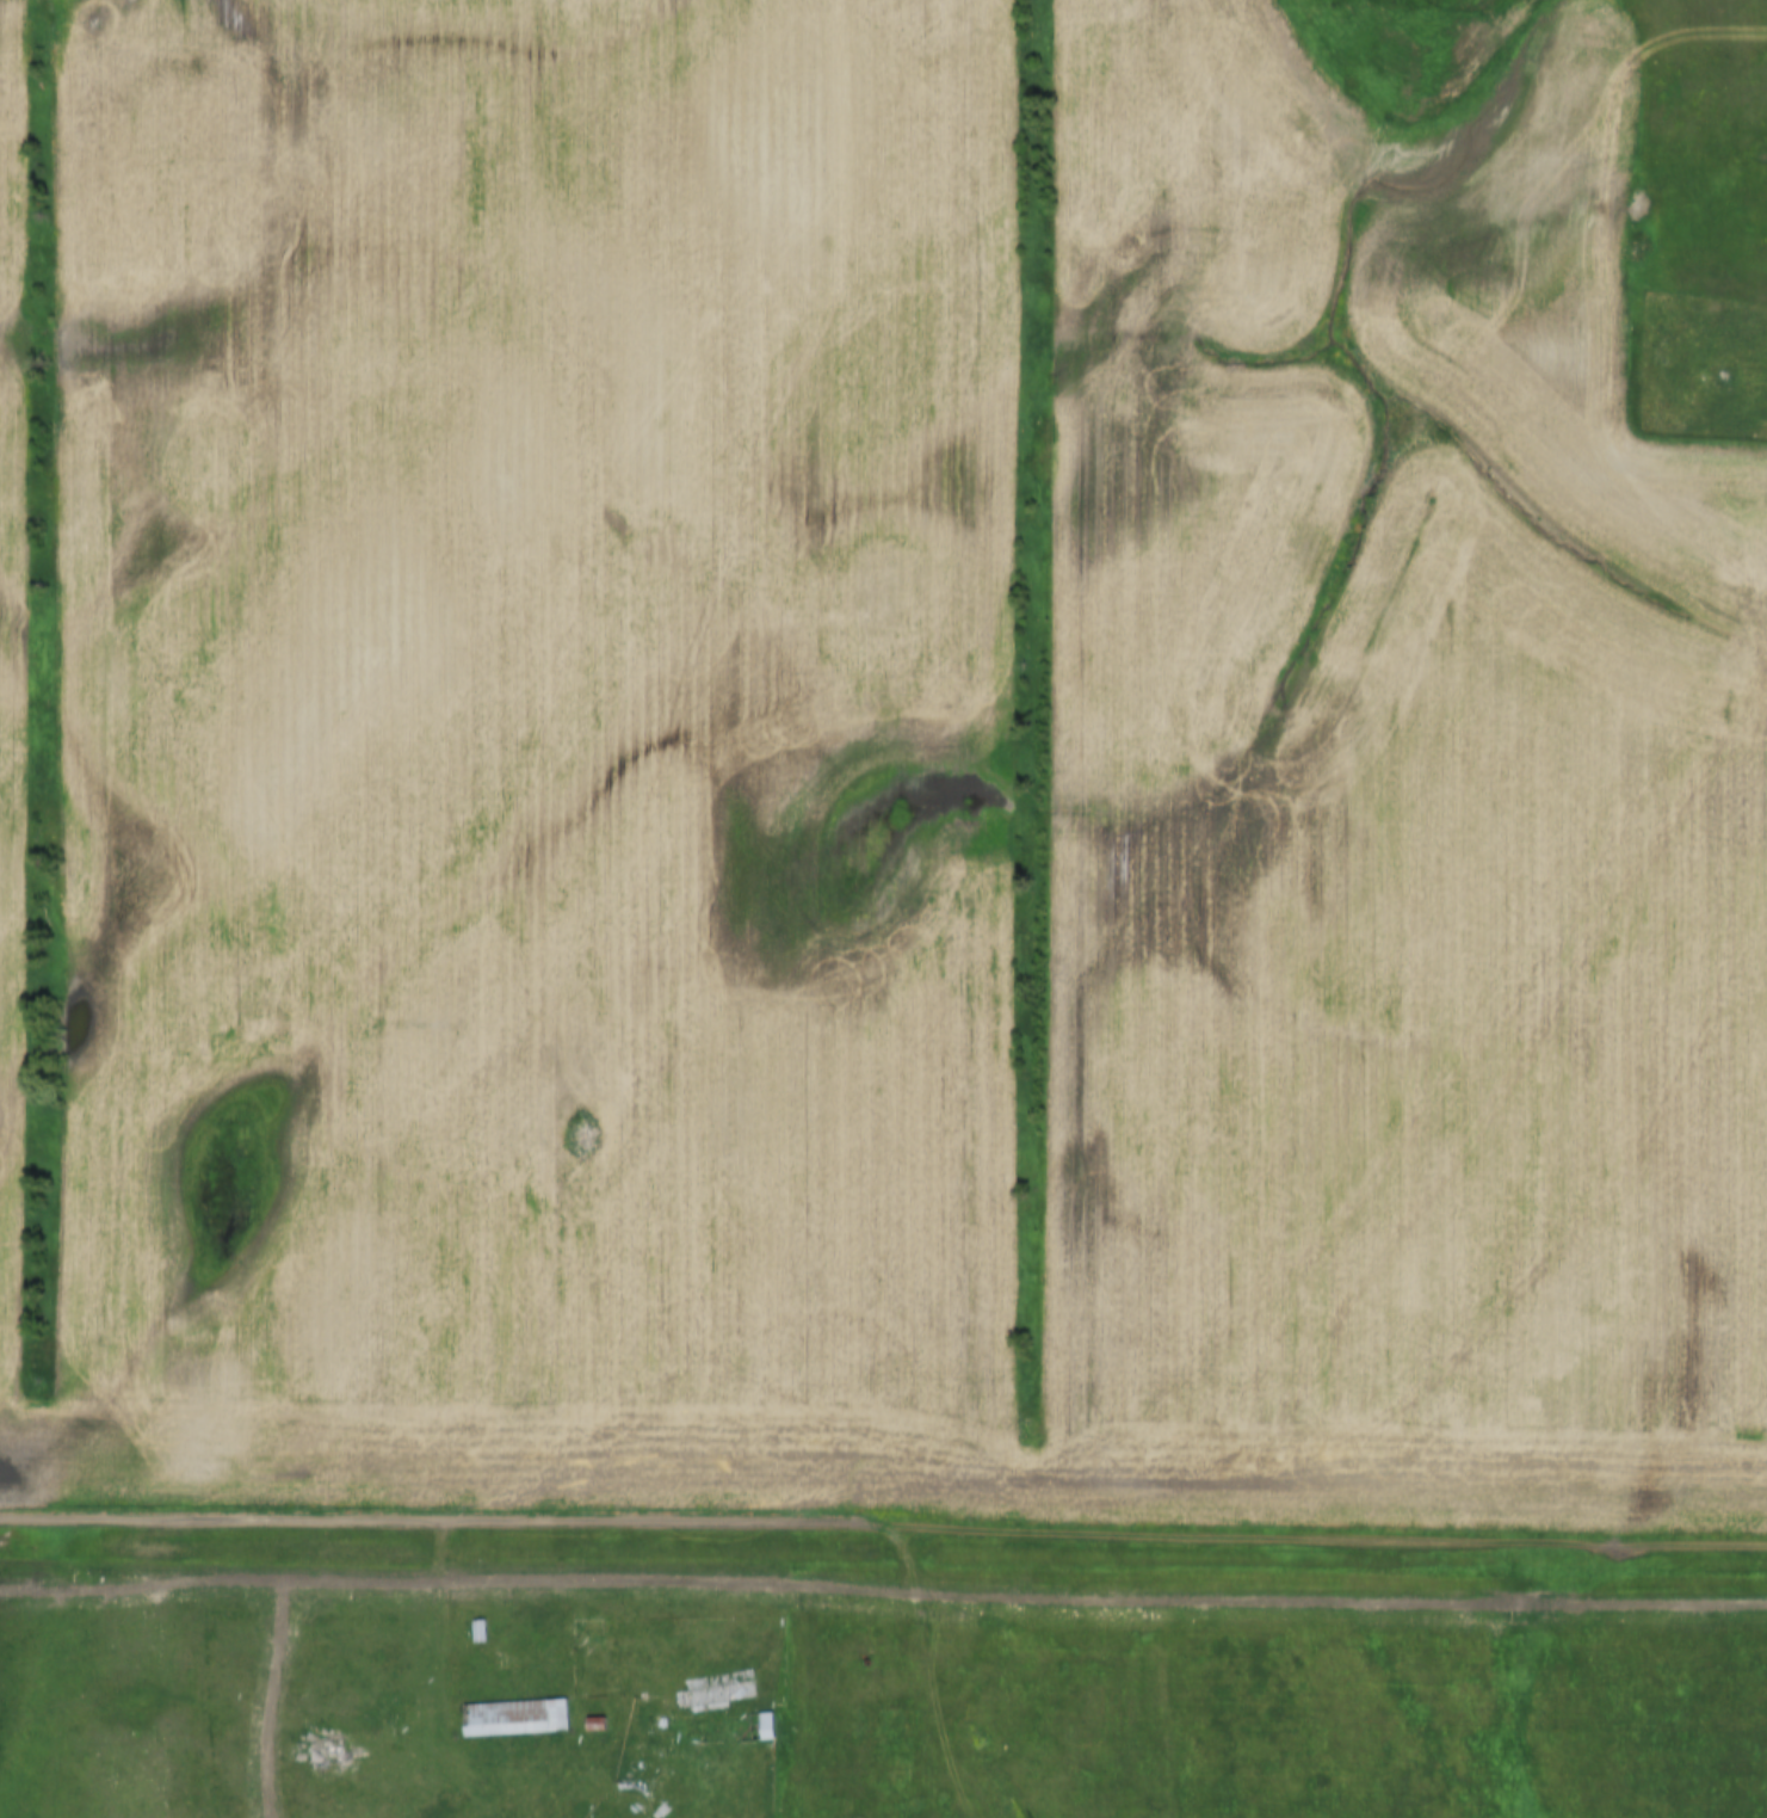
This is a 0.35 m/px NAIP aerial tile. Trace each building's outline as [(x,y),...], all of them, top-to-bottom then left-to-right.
[(482,1621),(469,1621),(469,1642),(482,1642),(482,1621)] [(565,1699),(457,1703),(459,1737),(566,1732),(565,1699)] [(662,1717),(662,1746),(771,1742),(770,1713),(662,1717)] [(581,1730),(600,1730),(600,1718),(581,1718),(581,1730)] [(340,1761),(340,1739),(303,1739),(303,1761),(340,1761)]
